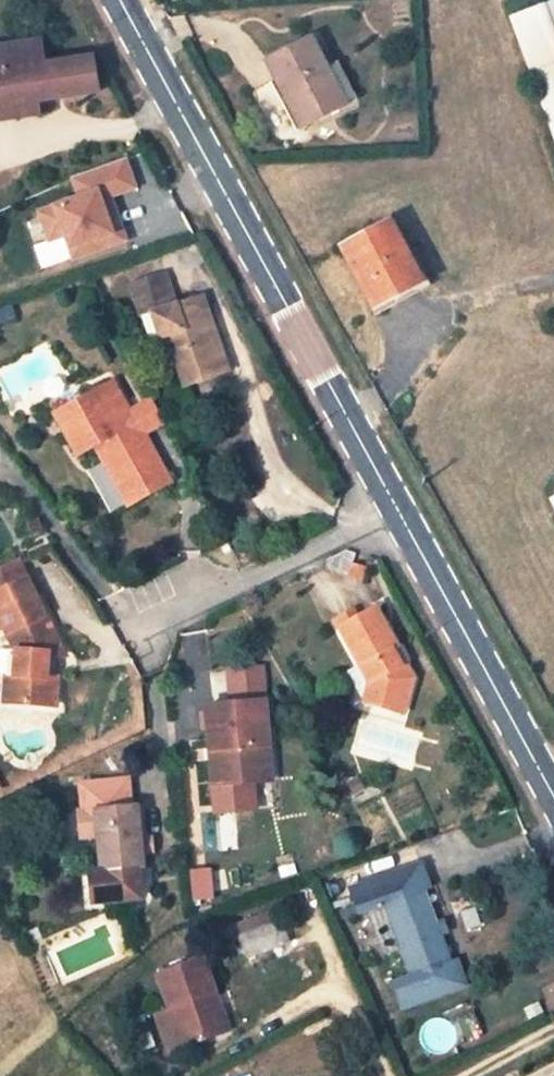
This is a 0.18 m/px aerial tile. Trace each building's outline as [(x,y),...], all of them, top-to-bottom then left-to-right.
[(510,19),(553,141),(553,3),(510,19)] [(344,104),(308,40),(266,62),(301,127),(344,104)] [(49,66),(46,42),(0,48),(0,109),(35,104),(98,95),(92,59),(49,66)] [(0,109),(0,124),(37,119),(35,104),(0,109)] [(130,158),(69,175),(75,197),(36,209),(47,244),(66,239),(72,261),(123,246),(109,199),(139,190),(130,158)] [(419,285),(389,226),(343,250),(374,310),(419,285)] [(166,273),(132,285),(138,303),(173,291),(166,273)] [(168,348),(175,371),(180,369),(190,366),(197,385),(230,372),(205,303),(180,312),(173,291),(138,303),(147,329),(160,325),(168,348)] [(168,348),(160,325),(147,329),(155,352),(168,348)] [(180,369),(187,388),(197,385),(190,366),(180,369)] [(114,382),(57,415),(77,450),(90,442),(100,460),(109,455),(136,501),(170,483),(155,455),(147,460),(138,442),(127,421),(134,416),(114,382)] [(164,427),(153,405),(134,416),(127,421),(138,442),(164,427)] [(100,460),(127,507),(136,501),(109,455),(100,460)] [(0,566),(0,585),(25,573),(17,558),(0,566)] [(5,626),(16,649),(15,675),(5,675),(6,701),(54,703),(55,677),(46,677),(47,653),(65,655),(35,593),(25,573),(0,585),(0,628),(5,626)] [(378,604),(360,613),(359,612),(355,604),(331,617),(367,681),(362,704),(387,712),(392,695),(411,700),(418,676),(407,658),(399,661),(393,648),(399,645),(378,604)] [(392,695),(387,712),(406,717),(411,701),(411,700),(392,695)] [(206,708),(215,794),(253,790),(251,773),(272,771),(266,702),(206,708)] [(274,788),(272,771),(251,773),(253,790),(274,788)] [(125,784),(91,788),(86,788),(86,790),(88,811),(82,812),(84,836),(102,835),(105,870),(94,871),(97,902),(141,898),(139,867),(141,867),(134,807),(127,808),(125,784)] [(400,946),(411,975),(395,981),(405,1009),(468,985),(458,958),(451,960),(427,891),(433,888),(423,864),(368,886),(355,891),(363,914),(368,912),(384,953),(400,946)] [(283,916),(237,937),(248,959),(294,938),(283,916)] [(174,998),(189,1041),(234,1025),(208,953),(155,972),(167,1001),(174,998)]
